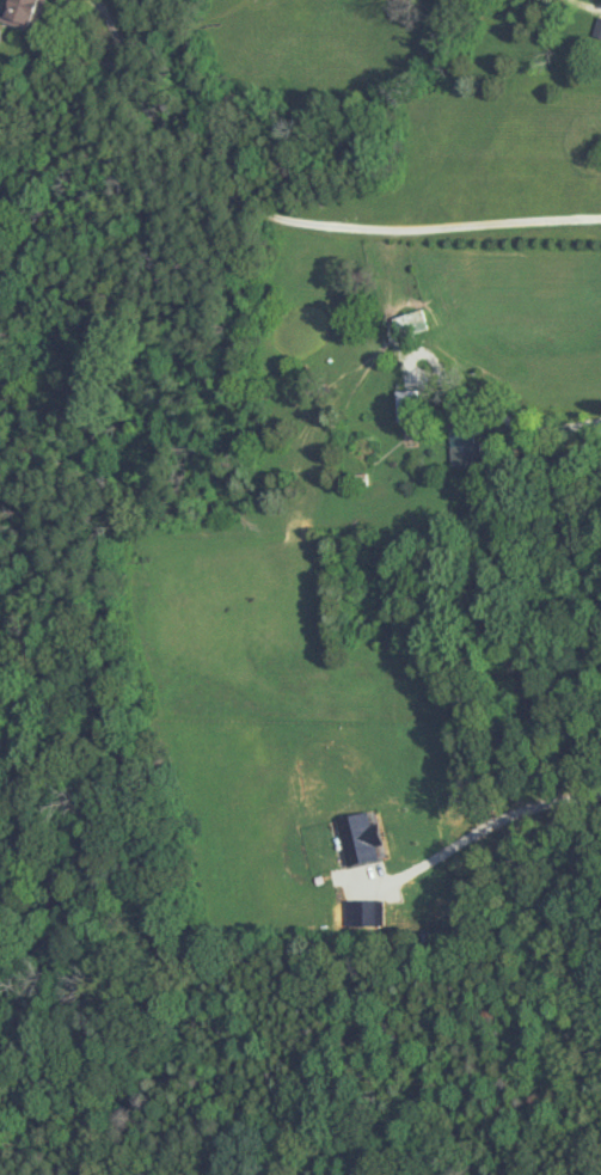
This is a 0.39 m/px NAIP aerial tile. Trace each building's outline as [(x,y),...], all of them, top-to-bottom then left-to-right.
[(34,32),(44,0),(4,0),(0,12),(0,22),(34,32)] [(600,37),(600,18),(594,17),(593,36),(600,37)] [(395,389),(395,420),(416,420),(416,389),(395,389)] [(450,464),(477,464),(477,417),(450,416),(450,464)]
